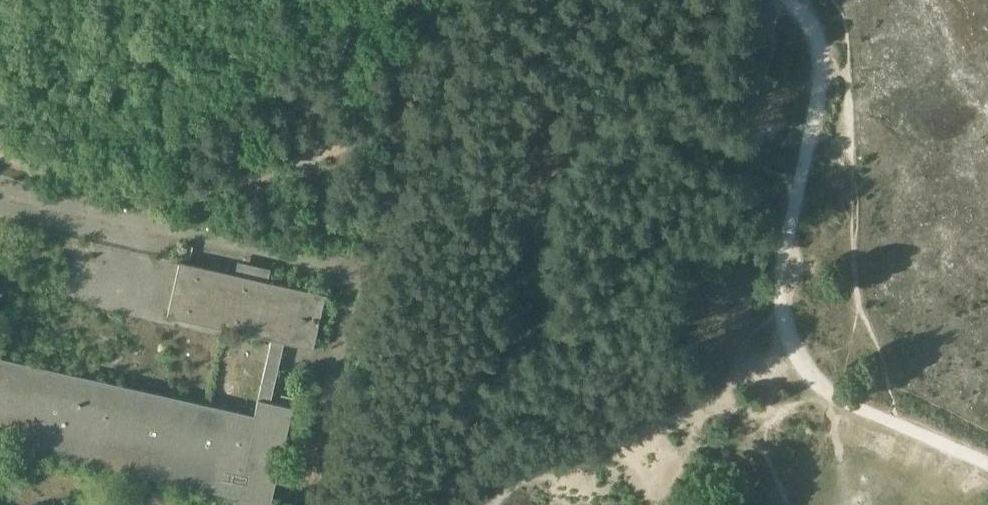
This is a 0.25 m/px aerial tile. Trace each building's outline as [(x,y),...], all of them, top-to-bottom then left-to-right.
[(193,244),(184,242),(167,314),(271,338),(258,398),(257,398),(254,413),(0,356),(0,442),(203,488),(219,492),(220,492),(235,495),(233,504),(269,504),(292,406),(270,401),(284,340),(313,347),(325,293),(189,262),(193,244)]
